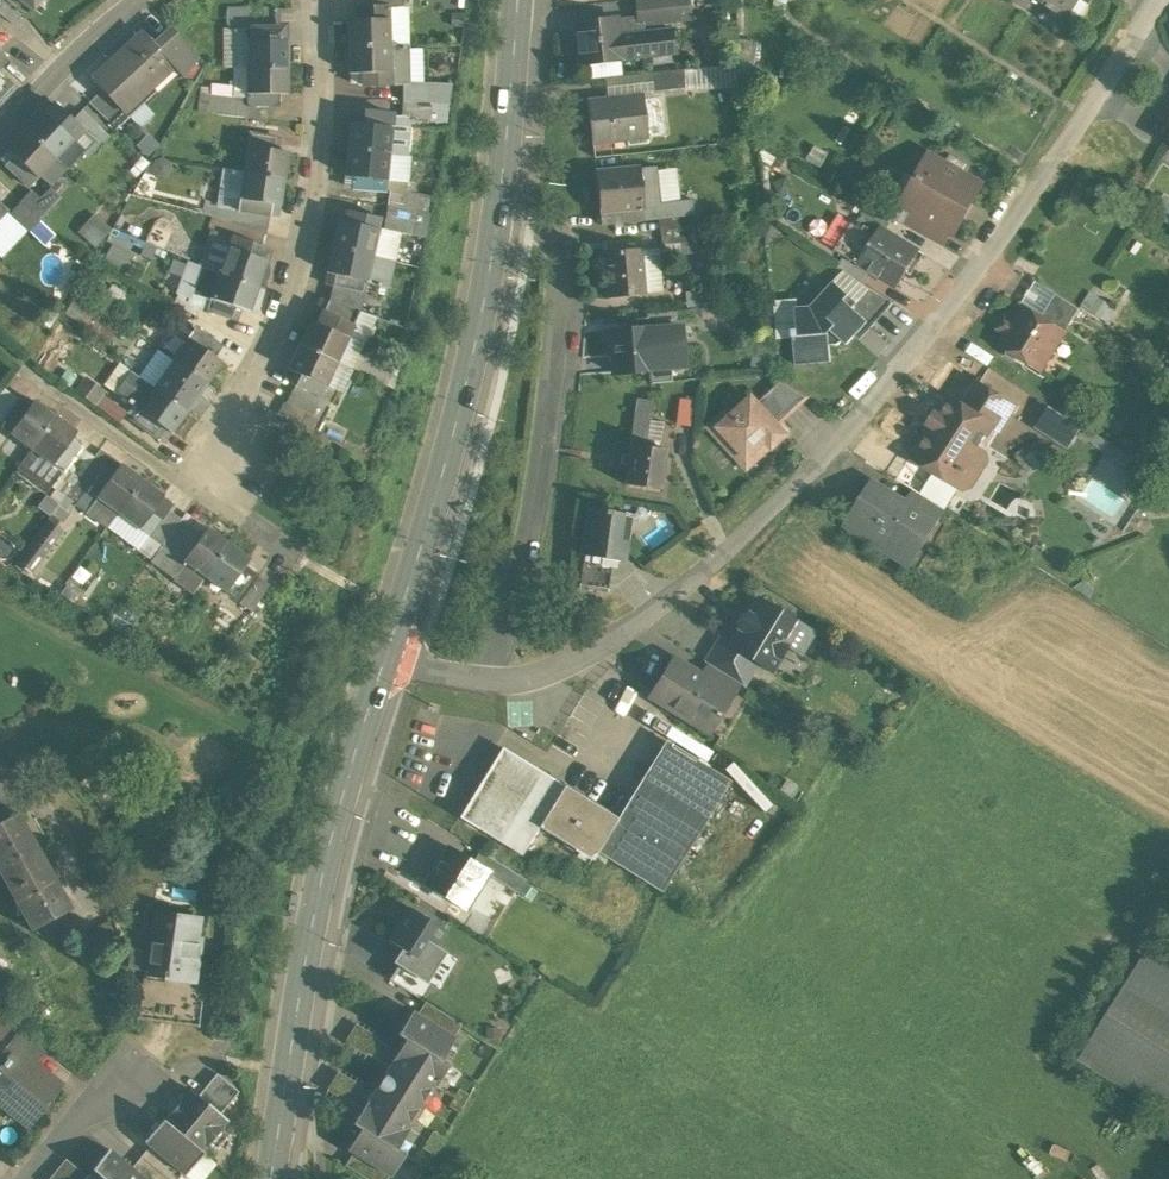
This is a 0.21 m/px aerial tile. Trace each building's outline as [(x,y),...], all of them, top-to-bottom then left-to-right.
[(3,0),(1,0),(0,1),(0,15),(13,25),(21,14),(3,0)] [(402,0),(372,0),(372,9),(387,8),(402,8),(402,0)] [(640,24),(675,21),(673,0),(638,0),(640,24)] [(675,21),(692,20),(690,0),(673,0),(675,21)] [(1056,12),(1063,0),(1036,0),(1056,12)] [(274,8),(227,7),(226,27),(226,28),(247,28),(275,29),(275,28),(274,8)] [(372,9),(360,9),(360,20),(347,21),(347,47),(388,47),(387,8),(372,9)] [(615,20),(578,25),(582,63),(619,58),(618,37),(615,20)] [(168,26),(157,35),(161,40),(172,31),(168,26)] [(247,28),(226,28),(226,27),(225,27),(224,67),(247,67),(247,28)] [(275,29),(247,28),(247,67),(286,68),(287,41),(281,41),(274,41),(275,29)] [(195,56),(172,31),(161,40),(155,46),(173,66),(172,67),(177,72),(181,77),(195,56)] [(674,31),(649,34),(652,55),(676,52),(674,31)] [(141,32),(92,78),(103,89),(124,112),(125,112),(130,117),(177,72),(172,67),(173,66),(155,46),(141,32)] [(649,34),(618,37),(619,58),(652,55),(649,34)] [(388,47),(389,85),(401,85),(407,84),(406,46),(388,47)] [(389,85),(388,47),(347,47),(348,74),(362,73),(362,85),(389,85)] [(286,68),(247,67),(235,68),(235,97),(247,98),(247,106),(267,106),(275,107),(274,94),(286,94),(286,68)] [(681,70),(651,74),(654,93),(683,89),(681,70)] [(432,84),(407,84),(401,85),(401,102),(430,104),(432,84)] [(449,86),(432,84),(430,104),(448,105),(449,86)] [(247,98),(235,97),(211,94),(210,88),(202,88),(199,112),(267,121),(267,106),(247,106),(247,98)] [(103,89),(88,105),(115,131),(130,117),(125,112),(124,112),(103,89)] [(641,95),(589,101),(593,144),(664,136),(660,98),(642,101),(641,95)] [(53,120),(43,112),(26,130),(55,157),(81,130),(61,112),(53,120)] [(391,116),(365,113),(363,124),(351,123),(348,151),(388,154),(391,116)] [(26,130),(8,150),(17,158),(9,167),(29,186),(55,157),(26,130)] [(276,138),(249,134),(244,173),(284,179),(287,152),(274,150),(276,138)] [(388,154),(348,151),(345,175),(358,177),(357,189),(384,192),(388,154)] [(981,183),(929,155),(915,181),(921,184),(909,207),(915,210),(944,226),(948,228),(964,199),(970,203),(981,183)] [(284,179),(244,173),(224,168),(218,204),(238,212),(270,217),(273,204),(281,204),(284,179)] [(657,168),(596,173),(602,225),(662,220),(657,168)] [(61,197),(51,188),(40,198),(51,210),(61,197)] [(32,191),(22,203),(40,220),(51,210),(40,198),(32,191)] [(390,192),(388,207),(415,210),(418,195),(390,192)] [(238,212),(218,204),(205,200),(202,215),(214,217),(235,224),(266,233),(270,217),(238,212)] [(40,220),(22,203),(10,214),(29,232),(40,220)] [(893,219),(868,205),(855,226),(873,237),(880,227),(886,231),(893,219)] [(415,210),(387,207),(383,230),(411,235),(415,210)] [(944,226),(915,210),(905,226),(934,243),(944,226)] [(351,225),(338,222),(333,247),(372,257),(380,219),(353,213),(351,225)] [(235,224),(214,217),(209,233),(215,235),(216,233),(231,239),(232,236),(235,224)] [(266,233),(235,224),(232,236),(263,247),(266,233)] [(855,226),(852,224),(836,250),(845,256),(857,263),(873,237),(855,226)] [(886,231),(880,227),(873,237),(857,263),(871,272),(896,288),(907,272),(911,274),(923,254),(886,231)] [(231,239),(216,233),(215,235),(203,267),(219,273),(231,239)] [(263,247),(232,236),(231,239),(219,273),(220,273),(258,287),(258,286),(267,262),(259,259),(263,247)] [(372,257),(333,247),(326,273),(339,276),(366,282),(372,257)] [(639,251),(604,252),(606,297),(660,293),(656,250),(639,251)] [(857,263),(845,256),(837,267),(864,285),(871,272),(857,263)] [(258,287),(220,273),(206,310),(232,319),(236,307),(249,312),(258,287)] [(366,282),(339,276),(337,288),(364,294),(366,282)] [(855,302),(834,282),(811,307),(796,308),(798,330),(793,331),(796,365),(831,362),(829,346),(838,345),(842,341),(846,345),(867,323),(867,322),(852,308),(857,304),(855,302)] [(337,288),(332,287),(329,301),(359,312),(360,312),(364,294),(337,288)] [(892,303),(869,288),(855,302),(857,304),(852,308),(867,322),(867,323),(871,328),(889,308),(892,303)] [(200,305),(179,293),(173,304),(194,316),(200,305)] [(1079,309),(1054,294),(1039,318),(1064,333),(1079,309)] [(1088,308),(1105,317),(1113,304),(1096,294),(1088,308)] [(359,312),(329,301),(323,313),(352,326),(359,312)] [(1039,318),(1022,307),(1012,324),(1004,319),(997,329),(1005,334),(999,345),(1004,348),(1005,356),(1013,361),(1020,358),(1041,371),(1064,333),(1039,318)] [(323,313),(319,324),(311,320),(300,345),(336,362),(352,326),(323,313)] [(647,327),(609,331),(612,373),(651,370),(650,350),(663,348),(661,329),(650,330),(647,327)] [(195,329),(173,359),(206,382),(221,362),(209,355),(217,344),(195,329)] [(62,330),(38,363),(47,369),(71,336),(62,330)] [(135,335),(120,355),(135,365),(149,345),(135,335)] [(336,362),(300,345),(289,368),(301,374),(295,386),(320,397),(336,362)] [(173,359),(153,389),(186,412),(206,382),(173,359)] [(119,364),(103,385),(117,395),(118,394),(132,373),(119,364)] [(132,373),(118,394),(128,402),(127,403),(130,404),(131,404),(138,409),(153,389),(132,373)] [(101,392),(85,380),(76,392),(92,403),(101,392)] [(808,396),(783,380),(763,398),(783,419),(808,396)] [(1013,405),(976,382),(961,406),(990,424),(989,426),(998,431),(1013,405)] [(186,412),(153,389),(138,409),(130,420),(156,439),(164,429),(171,434),(186,412)] [(305,412),(310,402),(288,392),(283,402),(305,412)] [(127,413),(104,396),(96,406),(119,423),(127,413)] [(691,399),(677,398),(674,422),(687,424),(691,399)] [(733,416),(720,428),(726,435),(742,451),(748,458),(767,441),(773,448),(787,435),(752,398),(733,416)] [(961,406),(949,398),(939,413),(933,409),(924,423),(931,428),(912,457),(935,471),(943,459),(971,475),(977,474),(986,458),(985,452),(977,447),(989,426),(990,424),(961,406)] [(649,402),(634,400),(631,418),(646,421),(649,402)] [(16,405),(0,426),(0,427),(31,449),(55,417),(34,402),(27,412),(16,405)] [(283,403),(278,414),(299,424),(305,413),(283,403)] [(1053,405),(1039,425),(1072,447),(1086,426),(1053,405)] [(728,411),(715,423),(720,428),(733,416),(728,411)] [(76,433),(55,417),(31,449),(61,472),(80,448),(81,446),(80,445),(76,449),(68,443),(76,433)] [(646,421),(631,418),(628,445),(649,447),(650,442),(643,441),(646,421)] [(306,428),(300,439),(321,448),(327,438),(306,428)] [(742,451),(726,435),(721,439),(736,456),(742,451)] [(1104,442),(1090,483),(1142,500),(1155,460),(1104,442)] [(649,447),(628,445),(622,485),(658,490),(664,450),(649,447)] [(80,448),(61,472),(74,482),(93,457),(80,448)] [(61,472),(31,449),(17,468),(48,491),(61,472)] [(986,458),(977,474),(971,475),(971,476),(979,481),(994,457),(985,452),(986,458)] [(93,457),(74,482),(86,490),(105,464),(94,456),(93,457)] [(105,464),(86,490),(96,498),(117,513),(141,480),(120,465),(114,472),(105,464)] [(74,482),(61,472),(48,491),(52,494),(55,490),(63,496),(74,482)] [(163,496),(141,480),(117,513),(147,535),(149,536),(168,510),(158,503),(163,496)] [(909,506),(874,485),(863,504),(865,505),(851,528),(901,559),(921,525),(928,529),(932,523),(933,521),(909,506)] [(63,496),(55,490),(52,494),(48,499),(57,506),(63,496)] [(945,510),(917,492),(909,506),(933,521),(932,523),(935,525),(945,510)] [(117,513),(96,498),(85,513),(106,528),(117,513)] [(68,513),(57,506),(49,515),(51,517),(57,521),(60,523),(68,513)] [(628,514),(590,509),(583,556),(611,560),(621,561),(628,514)] [(168,510),(149,536),(160,546),(179,520),(168,510)] [(51,517),(15,564),(27,573),(60,530),(53,525),(57,521),(51,517)] [(179,520),(160,546),(173,554),(191,529),(192,529),(179,520)] [(191,529),(173,554),(184,563),(202,537),(191,529)] [(202,537),(184,563),(203,577),(227,544),(207,529),(202,537)] [(149,536),(147,535),(138,547),(151,558),(160,546),(149,536)] [(227,544),(203,577),(234,599),(252,575),(243,568),(249,560),(227,544)] [(173,554),(160,546),(151,558),(162,566),(160,569),(173,579),(184,563),(173,554)] [(611,560),(583,556),(579,584),(607,589),(611,560)] [(203,577),(184,563),(173,579),(192,593),(203,577)] [(257,579),(239,603),(251,612),(268,587),(257,579)] [(757,601),(748,615),(746,614),(737,628),(739,630),(731,644),(730,645),(756,661),(769,670),(784,647),(798,656),(811,635),(757,601)] [(730,645),(731,644),(721,637),(704,663),(710,667),(739,685),(741,686),(756,661),(730,645)] [(701,679),(673,662),(652,696),(683,715),(684,719),(697,727),(701,726),(710,712),(718,717),(731,697),(701,679)] [(739,685),(710,667),(701,679),(731,697),(739,685)] [(728,781),(663,741),(615,817),(596,849),(660,889),(728,781)] [(562,785),(501,745),(457,815),(520,854),(538,824),(562,785)] [(615,817),(563,785),(562,785),(538,824),(590,857),(596,849),(615,817)] [(0,822),(0,872),(5,882),(41,863),(14,814),(0,822)] [(486,870),(447,845),(424,882),(463,907),(486,870)] [(41,863),(5,882),(32,930),(67,910),(41,863)] [(497,876),(520,890),(528,877),(505,863),(497,876)] [(442,929),(408,907),(388,938),(402,947),(422,960),(442,929)] [(197,920),(152,915),(145,973),(145,975),(162,977),(161,979),(193,983),(193,980),(198,939),(195,939),(197,920)] [(402,947),(393,960),(413,973),(422,960),(402,947)] [(11,971),(0,964),(0,988),(11,971)] [(193,983),(161,979),(162,977),(145,975),(145,973),(141,973),(135,1018),(198,1026),(204,982),(193,980),(193,983)] [(1083,1055),(1168,1111),(1168,1019),(1125,990),(1083,1055)] [(460,1025),(425,1002),(417,1015),(453,1037),(460,1025)] [(417,1015),(412,1012),(398,1035),(406,1040),(406,1039),(441,1060),(441,1059),(454,1038),(453,1037),(417,1015)] [(232,1030),(214,1028),(212,1040),(231,1042),(232,1030)] [(42,1050),(18,1030),(3,1049),(10,1055),(15,1048),(32,1062),(42,1050)] [(398,1052),(377,1039),(367,1054),(388,1067),(393,1060),(398,1052)] [(441,1060),(406,1039),(406,1040),(398,1052),(393,1060),(435,1086),(449,1064),(441,1059),(441,1060)] [(0,1067),(0,1105),(27,1126),(57,1089),(29,1067),(32,1062),(15,1048),(10,1055),(0,1067)] [(435,1086),(393,1060),(388,1067),(380,1081),(422,1107),(435,1086)] [(216,1073),(198,1096),(220,1114),(239,1092),(216,1073)] [(422,1107),(380,1081),(371,1095),(367,1102),(409,1129),(422,1107)] [(371,1095),(359,1087),(350,1102),(362,1109),(367,1102),(371,1095)] [(198,1096),(190,1089),(163,1120),(163,1121),(202,1152),(228,1121),(220,1114),(198,1096)] [(469,1096),(459,1089),(448,1106),(458,1112),(469,1096)] [(409,1129),(367,1102),(362,1109),(353,1124),(361,1129),(362,1128),(396,1150),(397,1149),(409,1129)] [(162,1119),(144,1142),(149,1146),(182,1174),(184,1175),(203,1153),(202,1152),(163,1121),(163,1120),(162,1119)] [(396,1150),(362,1128),(361,1129),(348,1150),(388,1176),(390,1177),(405,1154),(397,1149),(396,1150)] [(432,1132),(422,1148),(432,1154),(442,1138),(432,1132)] [(149,1146),(140,1157),(167,1178),(178,1178),(182,1174),(149,1146)] [(109,1149),(91,1170),(92,1171),(93,1170),(103,1178),(145,1178),(131,1168),(109,1149)] [(353,1154),(345,1166),(366,1178),(387,1178),(388,1176),(353,1154)] [(140,1157),(131,1168),(145,1178),(167,1178),(140,1157)] [(65,1159),(54,1171),(64,1178),(86,1178),(87,1177),(65,1159)] [(93,1170),(92,1171),(87,1177),(86,1178),(103,1178),(93,1170)] [(54,1171),(48,1178),(64,1178),(54,1171)]
